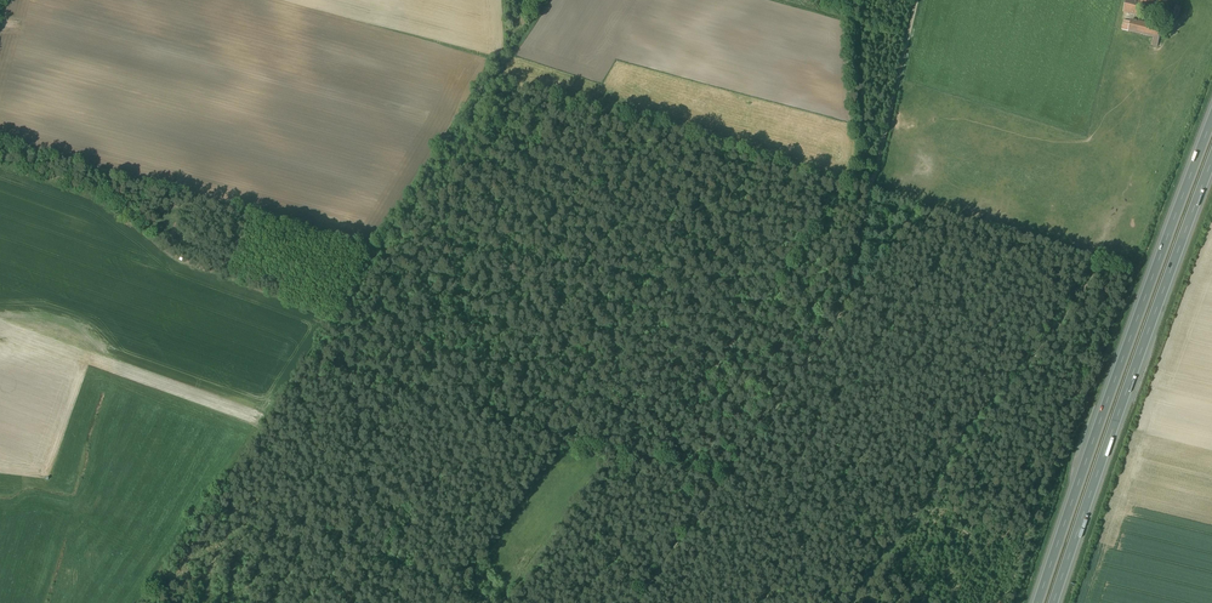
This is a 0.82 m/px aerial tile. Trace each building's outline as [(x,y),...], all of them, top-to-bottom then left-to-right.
[(1141,1),(1136,0),(1127,0),(1124,12),(1138,15),(1141,4),(1140,4),(1141,1)] [(1172,5),(1170,14),(1175,15),(1178,6),(1172,5)] [(1162,28),(1131,20),(1128,31),(1159,39),(1162,28)]
